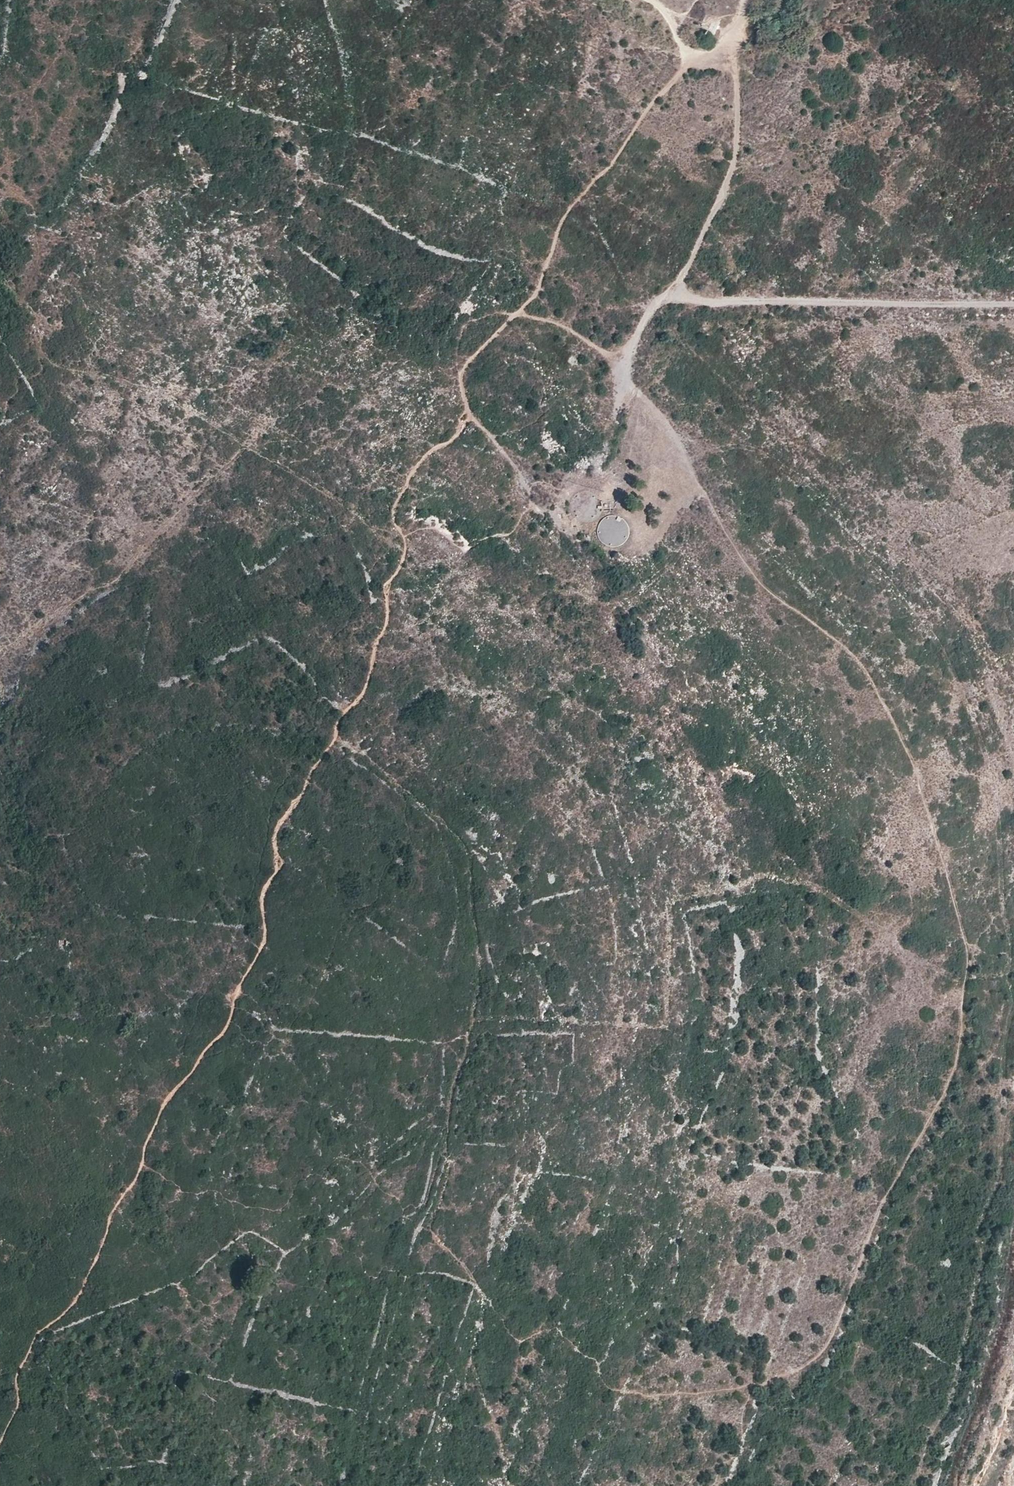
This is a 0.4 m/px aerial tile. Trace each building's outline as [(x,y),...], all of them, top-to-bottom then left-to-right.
[(721,19),(705,14),(699,29),(714,36),(721,19)] [(622,519),(615,517),(605,518),(597,525),(596,535),(600,543),(608,548),(617,547),(624,542),(627,534),(626,525),(622,519)]
